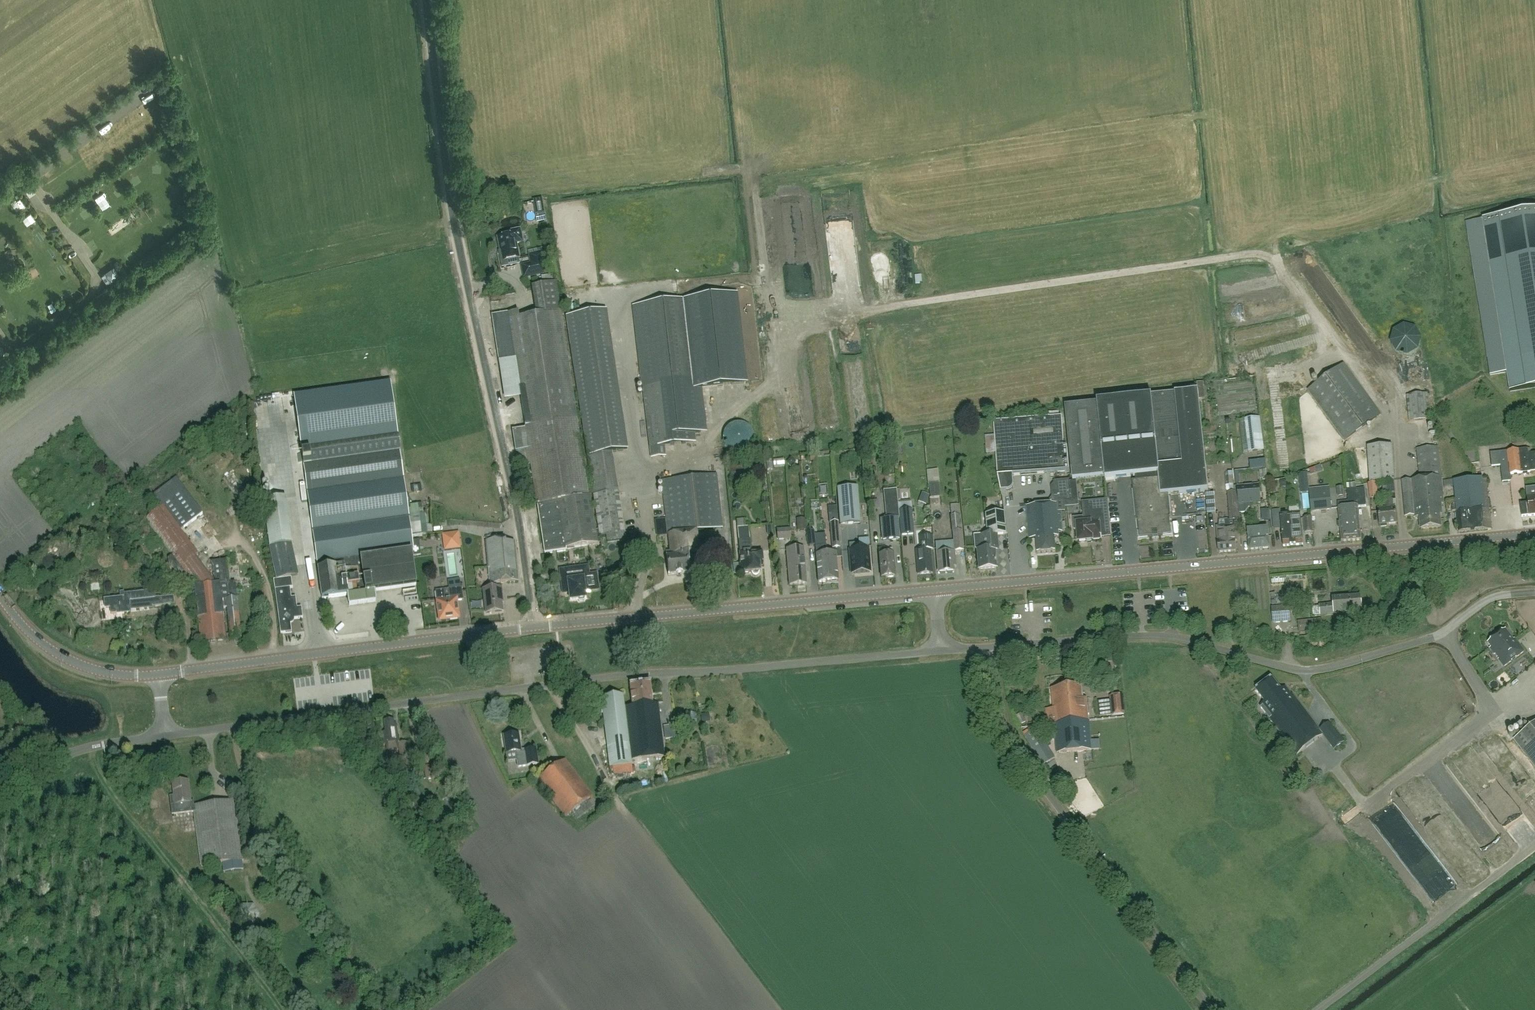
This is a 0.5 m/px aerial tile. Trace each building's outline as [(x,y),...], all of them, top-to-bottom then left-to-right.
[(115,116),(94,131),(104,144),(123,128),(115,116)] [(99,161),(103,170),(110,167),(107,158),(99,161)] [(173,185),(176,193),(185,188),(182,181),(173,185)] [(15,190),(5,198),(19,216),(28,210),(15,190)] [(105,193),(98,196),(105,209),(111,205),(105,193)] [(85,219),(92,213),(86,204),(78,209),(85,219)] [(1483,218),(1483,219),(1506,372),(1509,392),(1534,388),(1534,211),(1483,218)] [(46,228),(36,233),(41,243),(51,238),(46,228)] [(514,234),(497,237),(500,251),(498,251),(501,268),(515,265),(515,263),(519,262),(518,258),(519,258),(516,243),(520,242),(522,240),(520,231),(518,230),(515,231),(513,232),(514,234)] [(154,239),(146,245),(151,252),(159,247),(154,239)] [(540,250),(529,252),(534,275),(545,273),(540,250)] [(113,269),(107,273),(111,280),(118,275),(113,269)] [(736,294),(690,299),(634,306),(643,386),(643,385),(651,458),(665,456),(664,446),(695,442),(694,433),(705,432),(700,388),(746,383),(736,294)] [(13,311),(4,316),(9,324),(17,320),(13,311)] [(607,543),(625,540),(612,452),(627,450),(606,311),(566,317),(600,537),(607,536),(607,543)] [(537,504),(588,496),(560,312),(536,316),(519,318),(518,312),(492,316),(499,362),(515,359),(526,430),(512,432),(515,452),(520,468),(531,464),(537,504)] [(32,323),(40,320),(38,314),(30,316),(32,323)] [(1408,326),(1405,326),(1404,326),(1402,326),(1401,327),(1399,327),(1397,329),(1395,330),(1394,332),(1393,333),(1392,335),(1391,337),(1391,339),(1391,342),(1392,346),(1393,348),(1394,350),(1395,351),(1398,354),(1400,354),(1401,355),(1403,355),(1404,356),(1406,356),(1408,356),(1410,355),(1411,355),(1413,354),(1414,353),(1416,352),(1416,351),(1418,349),(1419,348),(1420,346),(1421,344),(1421,342),(1421,340),(1421,338),(1420,336),(1419,334),(1418,332),(1416,330),(1414,328),(1411,327),(1408,326)] [(1346,442),(1382,416),(1344,365),(1309,390),(1346,442)] [(416,588),(412,563),(411,554),(412,554),(412,551),(413,551),(389,384),(295,396),(322,600),(348,597),(349,607),(376,603),(375,593),(416,588)] [(1098,404),(1106,477),(1105,477),(1105,479),(1137,476),(1138,481),(1133,482),(1137,521),(1138,520),(1140,538),(1171,535),(1170,517),(1171,517),(1168,494),(1209,490),(1207,470),(1200,400),(1199,390),(1198,391),(1175,394),(1175,393),(1151,396),(1151,397),(1098,403),(1098,404)] [(1409,421),(1430,420),(1428,393),(1407,395),(1409,421)] [(1105,477),(1106,477),(1098,404),(1065,408),(1073,480),(1105,477)] [(1001,492),(1007,491),(1008,491),(1009,491),(1011,491),(1011,490),(1012,490),(1013,489),(1013,488),(1014,488),(1014,487),(1014,486),(1014,485),(1014,483),(1014,475),(1069,471),(1068,447),(1064,447),(1062,417),(994,422),(998,476),(1001,492)] [(1245,420),(1249,452),(1262,450),(1258,418),(1245,420)] [(1441,477),(1439,447),(1417,449),(1419,479),(1441,477)] [(1534,471),(1534,453),(1528,454),(1528,450),(1490,453),(1492,467),(1501,466),(1502,482),(1510,481),(1509,474),(1522,472),(1534,471)] [(774,460),(775,467),(785,465),(784,459),(774,460)] [(696,531),(722,528),(716,475),(662,480),(668,534),(669,534),(671,551),(665,552),(668,576),(690,573),(688,555),(699,553),(696,531)] [(1309,485),(1308,475),(1299,476),(1300,485),(1309,485)] [(1441,504),(1443,504),(1441,477),(1402,480),(1405,516),(1414,515),(1414,517),(1420,516),(1421,529),(1440,527),(1439,515),(1442,514),(1441,504)] [(147,520),(158,536),(173,557),(169,560),(171,578),(195,581),(202,644),(227,641),(224,609),(228,609),(231,640),(242,639),(236,582),(229,583),(227,561),(224,561),(214,562),(216,584),(195,556),(198,554),(180,531),(203,514),(176,478),(150,498),(160,511),(147,520)] [(1458,532),(1492,529),(1491,522),(1487,522),(1486,510),(1484,510),(1481,479),(1455,481),(1458,512),(1456,512),(1458,532)] [(1055,481),(1055,484),(1052,487),(1053,496),(1056,499),(1057,498),(1057,501),(1078,499),(1077,482),(1069,482),(1069,480),(1055,481)] [(1249,504),(1261,503),(1259,484),(1237,487),(1240,513),(1245,513),(1244,510),(1246,508),(1247,508),(1246,507),(1249,507),(1249,504)] [(1378,486),(1370,487),(1371,500),(1379,499),(1378,486)] [(840,525),(860,523),(857,487),(837,488),(840,525)] [(269,539),(290,537),(284,488),(273,490),(277,522),(267,523),(269,539)] [(1349,507),(1353,541),(1362,540),(1362,539),(1361,539),(1359,507),(1366,507),(1364,489),(1347,491),(1348,502),(1349,507)] [(883,491),(886,519),(880,519),(882,536),(882,541),(900,539),(900,536),(898,519),(899,519),(896,490),(883,491)] [(1330,490),(1311,491),(1312,510),(1331,509),(1330,490)] [(1534,516),(1534,490),(1533,490),(1534,497),(1528,497),(1529,503),(1521,504),(1522,517),(1530,516),(1534,516)] [(1219,553),(1236,551),(1235,541),(1237,541),(1236,530),(1241,530),(1240,513),(1238,492),(1228,493),(1230,520),(1219,520),(1218,527),(1217,528),(1218,541),(1219,553)] [(1208,514),(1216,513),(1215,494),(1207,494),(1208,514)] [(590,496),(588,496),(537,504),(544,553),(566,550),(566,548),(597,544),(590,496)] [(1387,527),(1387,525),(1397,524),(1396,509),(1393,509),(1392,500),(1385,501),(1385,510),(1379,510),(1380,525),(1381,525),(1381,527),(1387,527)] [(1093,540),(1095,540),(1101,539),(1101,537),(1111,536),(1107,501),(1083,503),(1084,517),(1074,518),(1075,530),(1077,529),(1079,542),(1093,540)] [(914,534),(911,502),(899,503),(902,535),(914,534)] [(1349,507),(1348,502),(1338,503),(1342,541),(1341,541),(1342,542),(1353,541),(1349,507)] [(1059,536),(1059,531),(1062,531),(1061,503),(1021,506),(1021,516),(1027,515),(1029,538),(1037,538),(1038,553),(1056,552),(1055,537),(1059,536)] [(1291,546),(1289,514),(1280,515),(1280,511),(1272,512),(1274,526),(1281,525),(1283,547),(1291,546)] [(996,568),(994,549),(993,547),(995,545),(994,535),(1006,534),(1004,513),(985,515),(987,535),(974,536),(975,549),(977,550),(979,569),(996,568)] [(1300,513),(1289,514),(1291,546),(1303,545),(1300,513)] [(951,516),(952,532),(961,531),(960,515),(951,516)] [(1313,532),(1311,517),(1303,518),(1305,533),(1313,532)] [(411,521),(412,532),(422,530),(420,520),(411,521)] [(831,549),(839,548),(837,523),(829,524),(831,549)] [(738,525),(739,536),(750,536),(749,524),(738,525)] [(791,536),(790,528),(776,529),(777,540),(791,539),(791,536)] [(1249,550),(1269,548),(1268,528),(1247,530),(1249,550)] [(460,531),(443,532),(444,548),(461,547),(460,531)] [(938,572),(946,572),(954,571),(953,562),(956,562),(955,551),(964,550),(962,531),(953,532),(954,541),(936,543),(938,572)] [(922,537),(923,549),(916,550),(917,570),(920,570),(920,574),(933,573),(931,549),(934,549),(933,536),(922,537)] [(859,544),(850,545),(852,569),(854,568),(854,574),(870,572),(867,547),(869,546),(869,538),(858,539),(859,544)] [(495,589),(483,591),(486,615),(502,612),(500,598),(502,598),(500,588),(500,584),(518,582),(514,542),(505,544),(505,540),(486,543),(491,576),(493,575),(494,585),(495,589)] [(760,572),(760,567),(763,567),(762,551),(751,552),(750,540),(738,541),(740,554),(740,553),(741,564),(740,564),(740,573),(752,572),(752,573),(753,574),(753,575),(754,575),(755,575),(756,576),(756,575),(757,575),(758,575),(758,574),(759,574),(759,573),(759,572),(760,572)] [(277,579),(273,580),(281,633),(292,632),(290,619),(303,618),(301,607),(297,608),(296,597),(291,598),(290,588),(292,588),(291,577),(280,579),(298,574),(291,544),(270,546),(270,548),(277,579)] [(803,547),(795,548),(798,584),(806,583),(803,547)] [(827,556),(827,554),(826,547),(815,548),(818,582),(827,582),(825,556),(827,556)] [(798,584),(795,548),(786,549),(790,585),(798,584)] [(879,549),(879,554),(881,577),(895,576),(893,554),(887,554),(886,548),(879,549)] [(836,553),(827,554),(827,556),(825,556),(827,582),(838,581),(836,553)] [(573,575),(571,575),(570,576),(570,580),(563,581),(562,582),(563,592),(565,593),(569,592),(570,601),(578,599),(579,601),(584,601),(585,598),(586,598),(585,590),(588,589),(586,580),(589,580),(587,569),(586,567),(572,569),(573,575)] [(436,593),(440,622),(458,620),(456,603),(462,602),(459,581),(448,582),(449,591),(436,593)] [(125,599),(106,601),(106,606),(112,606),(113,615),(132,614),(132,611),(175,606),(174,598),(156,600),(155,593),(125,596),(125,599)] [(1321,615),(1361,611),(1360,597),(1333,599),(1333,605),(1321,606),(1321,615)] [(1274,623),(1292,621),(1290,607),(1272,609),(1274,623)] [(1321,620),(1308,622),(1309,632),(1322,631),(1321,620)] [(1488,642),(1488,643),(1488,644),(1491,648),(1490,648),(1495,655),(1496,655),(1499,659),(1499,660),(1504,666),(1504,667),(1512,661),(1516,658),(1524,652),(1515,639),(1513,640),(1506,630),(1505,629),(1505,630),(1488,643),(1488,642)] [(1260,706),(1297,754),(1322,735),(1332,748),(1341,741),(1329,724),(1320,731),(1292,694),(1291,695),(1286,687),(1281,691),(1272,679),(1256,691),(1265,702),(1260,706)] [(632,706),(625,707),(623,695),(601,697),(609,767),(631,764),(631,760),(664,756),(658,703),(653,704),(650,683),(630,686),(632,706)] [(1050,689),(1054,722),(1088,718),(1086,698),(1083,698),(1082,686),(1050,689)] [(1112,716),(1124,714),(1122,695),(1110,696),(1112,716)] [(1092,750),(1090,734),(1088,718),(1054,722),(1057,754),(1092,750)] [(401,770),(410,769),(407,745),(399,746),(396,724),(394,724),(394,720),(384,722),(386,732),(383,732),(384,745),(385,751),(399,749),(401,770)] [(1515,739),(1534,765),(1534,724),(1515,739)] [(525,752),(521,753),(518,734),(504,736),(506,754),(516,752),(518,767),(538,764),(536,749),(525,750),(525,752)] [(416,753),(418,764),(430,763),(428,751),(416,753)] [(572,812),(586,801),(593,796),(565,759),(537,780),(565,817),(571,812),(572,812)] [(434,777),(432,764),(423,766),(425,778),(434,777)] [(221,863),(243,861),(244,861),(236,800),(194,806),(193,801),(190,801),(188,781),(172,783),(174,796),(170,797),(172,815),(194,812),(201,866),(221,863)] [(591,809),(586,801),(572,812),(577,819),(591,809)] [(1471,885),(1489,875),(1483,863),(1464,873),(1471,885)] [(314,893),(323,888),(320,881),(311,885),(314,893)]
